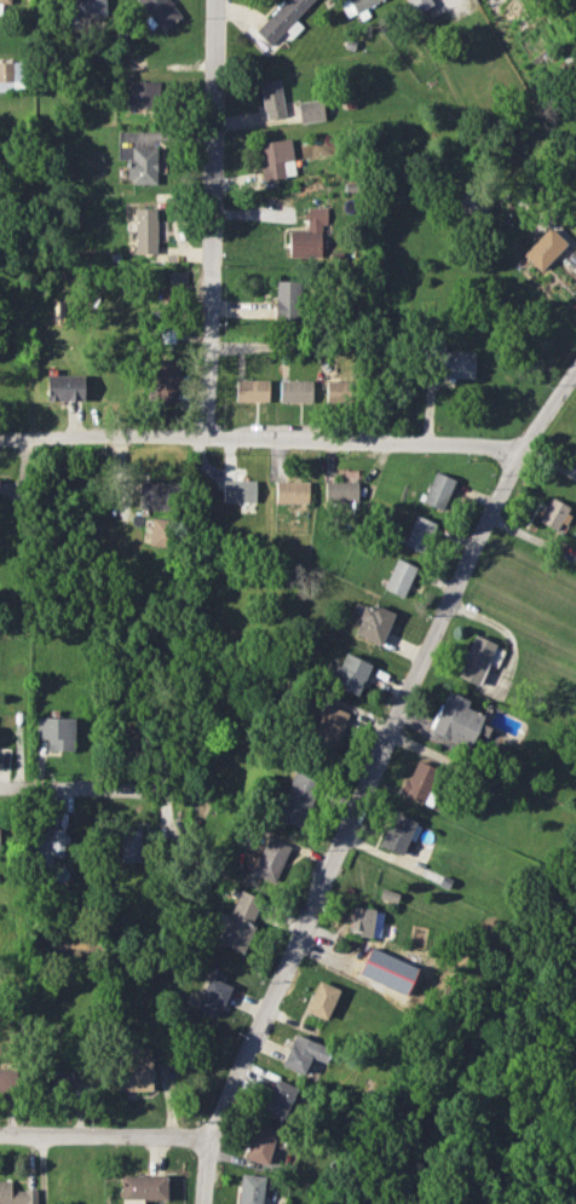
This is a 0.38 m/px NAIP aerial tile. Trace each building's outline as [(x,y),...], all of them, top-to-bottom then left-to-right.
[(72,18),(105,17),(105,0),(71,0),(72,18)] [(180,19),(169,0),(141,0),(159,31),(180,19)] [(295,21),(312,0),(284,0),(256,32),(271,45),(284,30),(293,37),(302,27),(295,21)] [(345,15),(382,0),(339,0),(345,15)] [(414,14),(433,5),(431,0),(407,0),(414,14)] [(22,90),(21,61),(0,62),(0,91),(22,90)] [(266,119),(286,115),(278,79),(259,83),(266,119)] [(142,112),(159,113),(160,82),(129,81),(128,104),(142,104),(142,112)] [(300,123),(324,120),(322,99),(298,101),(300,123)] [(294,173),(291,139),(259,142),(262,180),(285,178),(284,174),(294,173)] [(156,183),(157,146),(131,146),(131,157),(126,157),(126,182),(156,183)] [(155,207),(134,208),(135,253),(157,253),(155,207)] [(323,207),(306,207),(307,229),(289,229),(289,257),(324,256),(323,207)] [(522,254),(539,271),(566,244),(549,226),(522,254)] [(167,287),(163,287),(163,296),(175,297),(175,287),(185,288),(186,272),(168,271),(167,287)] [(298,281),(275,281),(274,316),(297,317),(298,281)] [(174,342),(174,326),(160,325),(159,342),(174,342)] [(474,378),(474,351),(442,350),(441,378),(474,378)] [(177,400),(176,358),(152,359),(153,400),(177,400)] [(45,401),(83,402),(83,375),(46,374),(45,401)] [(236,401),(268,401),(268,379),(236,379),(236,401)] [(279,402),(312,402),(312,380),(280,380),(279,402)] [(326,399),(351,399),(351,380),(326,380),(326,399)] [(422,502),(441,510),(455,480),(435,471),(422,502)] [(137,509),(173,510),(174,481),(138,480),(137,509)] [(255,480),(222,480),(222,502),(255,502),(255,480)] [(324,503),(357,502),(357,480),(324,481),(324,503)] [(307,503),(308,481),(275,481),(275,503),(307,503)] [(557,531),(568,506),(550,497),(538,522),(557,531)] [(402,544),(423,554),(436,524),(416,515),(402,544)] [(383,588),(403,597),(416,567),(396,558),(383,588)] [(365,603),(353,634),(381,645),(393,614),(365,603)] [(456,676),(477,685),(487,662),(497,667),(505,648),(473,635),(456,676)] [(369,662),(340,652),(330,685),(359,694),(369,662)] [(469,700),(446,691),(430,730),(492,755),(501,733),(481,725),(484,716),(466,708),(469,700)] [(319,716),(312,737),(336,746),(349,711),(316,698),(310,712),(319,716)] [(74,718),(36,717),(36,738),(48,738),(47,750),(73,751),(74,718)] [(442,765),(420,754),(408,779),(404,777),(397,791),(423,804),(442,765)] [(298,826),(318,780),(294,770),(274,816),(298,826)] [(402,855),(415,821),(393,812),(379,845),(402,855)] [(66,856),(65,828),(37,829),(38,867),(52,867),(51,856),(66,856)] [(120,861),(142,861),(141,829),(119,830),(120,861)] [(275,882),(290,846),(266,836),(251,873),(275,882)] [(218,942),(241,951),(260,900),(237,891),(218,942)] [(381,937),(382,909),(352,908),(351,930),(358,930),(358,936),(381,937)] [(226,973),(210,967),(195,1009),(218,1018),(230,985),(222,983),(226,973)] [(338,988),(316,980),(305,1012),(327,1019),(338,988)] [(304,1074),(309,1058),(326,1064),(331,1047),(293,1034),(281,1067),(304,1074)] [(151,1091),(152,1058),(119,1057),(119,1090),(151,1091)] [(14,1095),(14,1070),(0,1069),(0,1095),(14,1095)] [(283,1120),(296,1088),(274,1079),(261,1111),(283,1120)] [(278,1130),(254,1123),(243,1158),(267,1166),(278,1130)] [(264,1176),(240,1174),(237,1203),(261,1203),(264,1176)] [(143,1200),(166,1200),(166,1175),(120,1176),(121,1203),(143,1203),(143,1200)] [(36,1189),(10,1189),(10,1180),(0,1180),(0,1203),(35,1203),(36,1189)]
